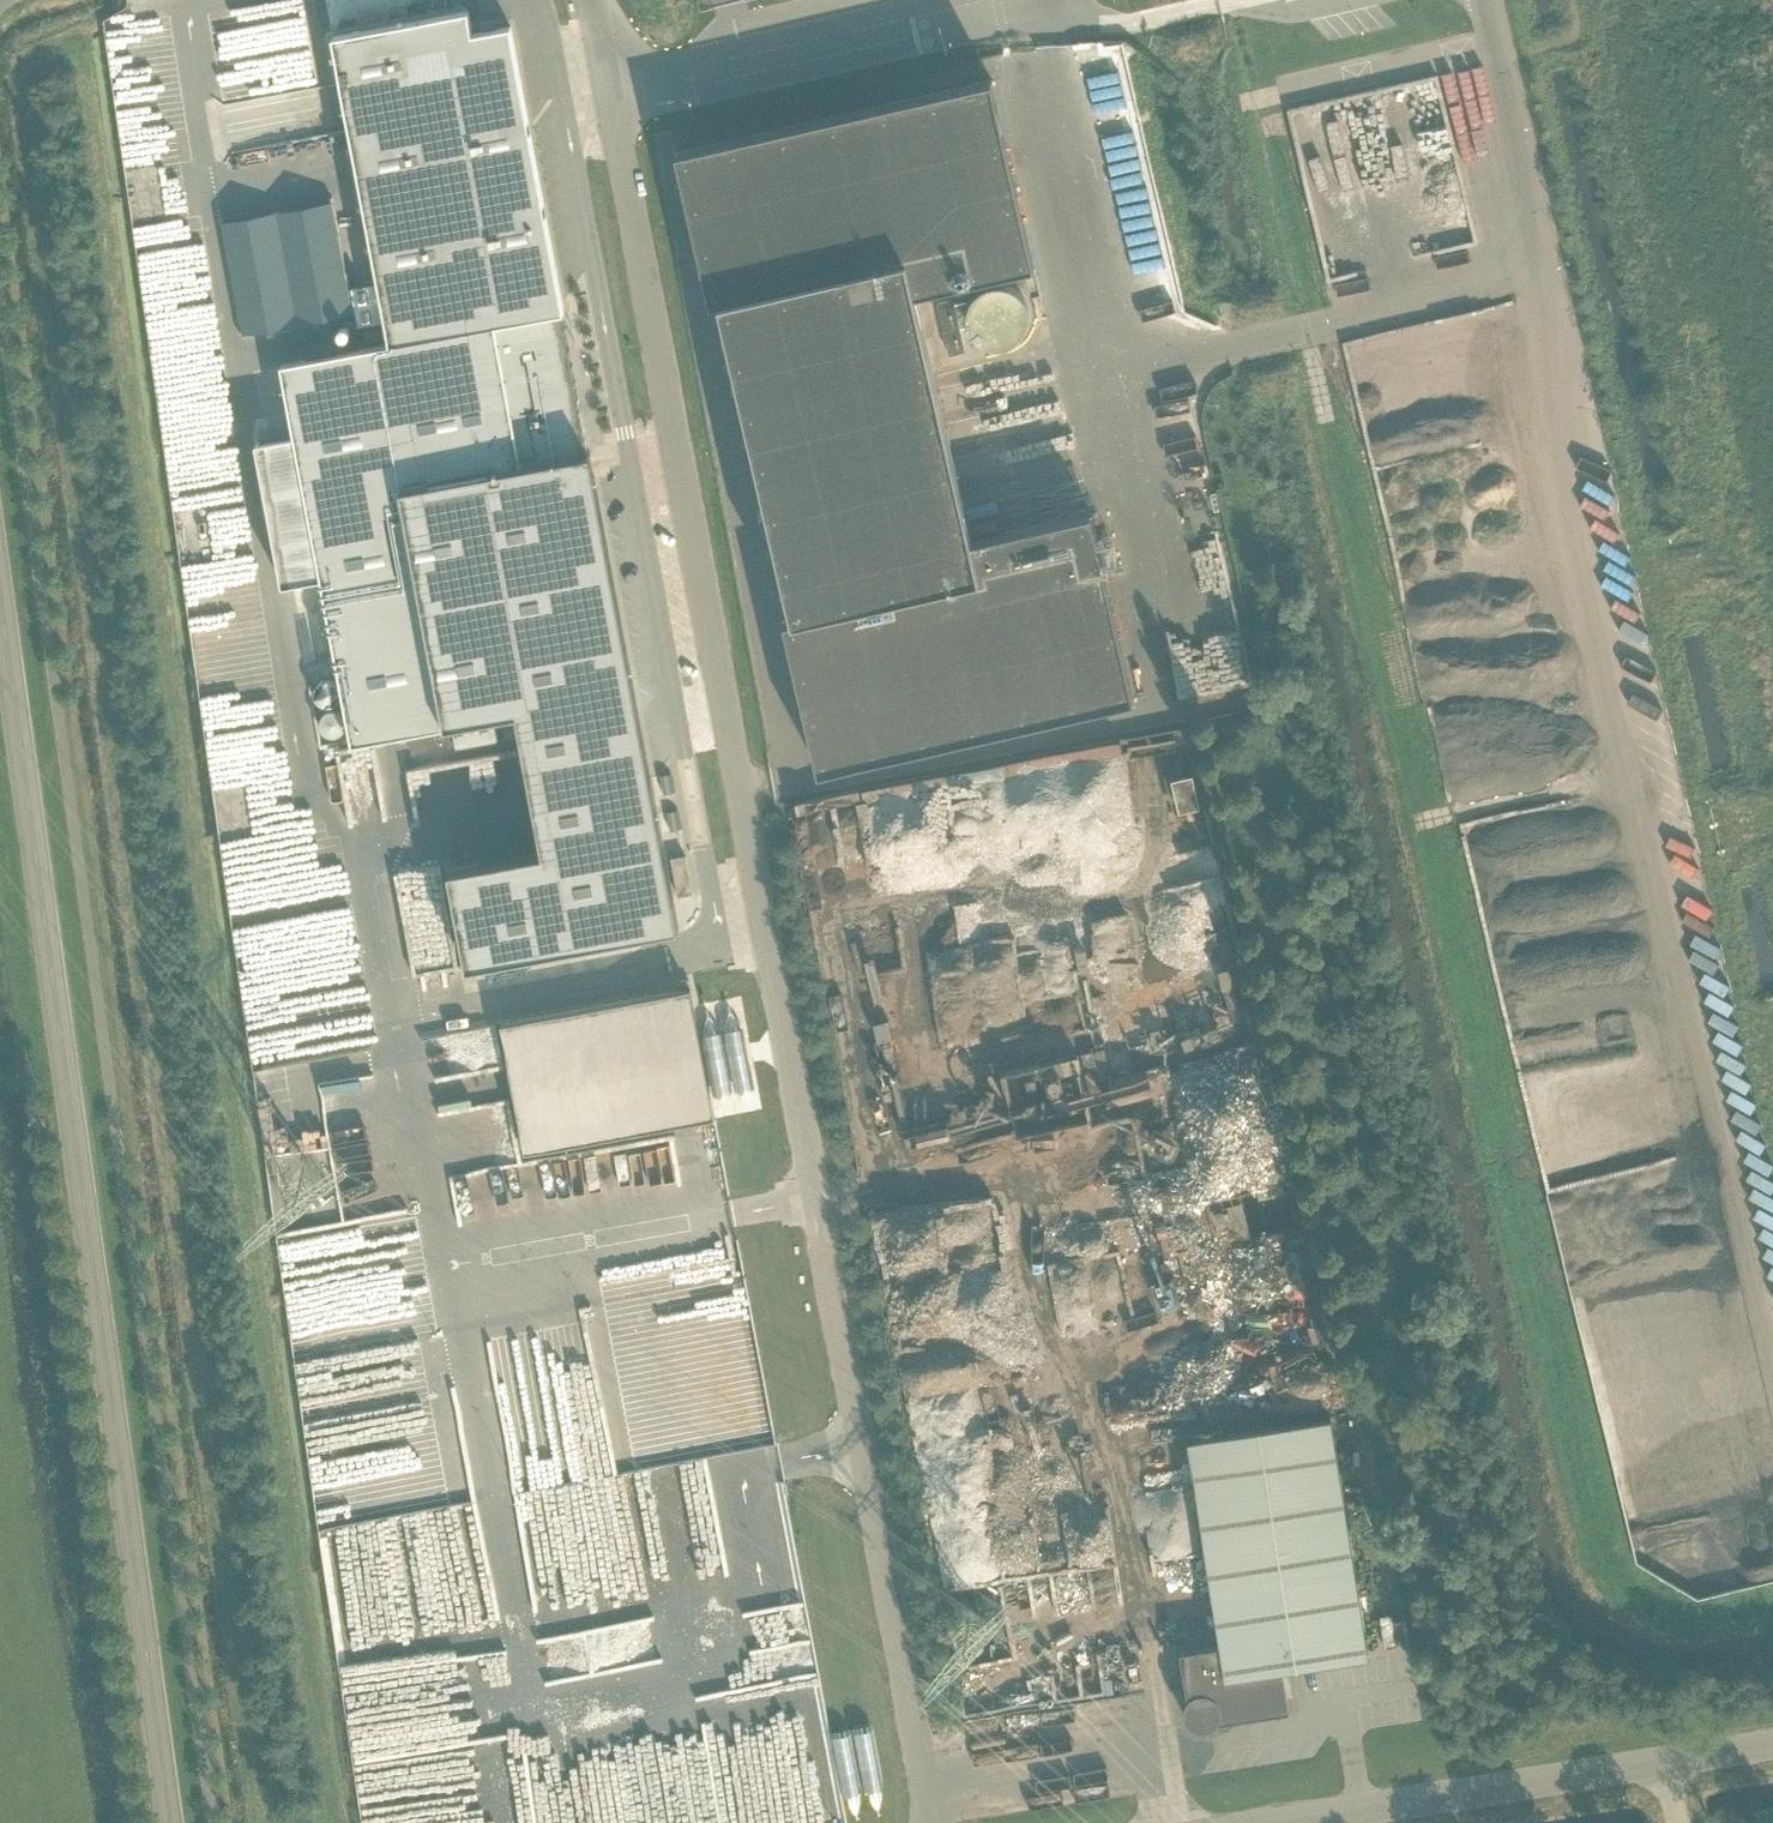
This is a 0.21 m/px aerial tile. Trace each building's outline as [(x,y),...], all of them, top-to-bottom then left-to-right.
[(296,436),(256,443),(283,585),(322,578),(353,743),(518,712),(544,852),(450,869),(468,966),(680,927),(591,452),(589,452),(562,312),(565,312),(511,26),(473,33),(469,11),(333,36),(390,343),(282,363),(296,436)] [(992,80),(677,152),(820,772),(1135,699),(1092,512),(964,542),(907,296),(1035,266),(992,80)] [(954,299),(938,303),(950,354),(966,351),(954,299)] [(1405,354),(1411,352),(1406,328),(1348,342),(1359,386),(1409,374),(1405,354)] [(1183,823),(1204,817),(1197,786),(1175,791),(1183,823)] [(681,980),(682,989),(690,988),(689,978),(681,980)] [(691,989),(501,1024),(525,1152),(715,1117),(691,989)] [(1055,1066),(1001,1077),(1005,1094),(1058,1083),(1055,1066)] [(1040,1141),(1043,1178),(1097,1175),(1094,1129),(1057,1131),(1055,1109),(1020,1112),(1022,1142),(1040,1141)] [(1225,1251),(1304,1244),(1301,1214),(1251,1218),(1250,1213),(1222,1216),(1225,1251)] [(1332,1417),(1189,1439),(1222,1644),(1181,1651),(1188,1698),(1186,1704),(1185,1708),(1185,1713),(1186,1718),(1189,1722),(1192,1725),(1196,1727),(1201,1729),(1206,1729),(1210,1727),(1215,1725),(1219,1721),(1229,1728),(1234,1719),(1290,1710),(1284,1669),(1369,1655),(1332,1417)] [(419,1500),(452,1488),(434,1440),(401,1451),(419,1500)]
